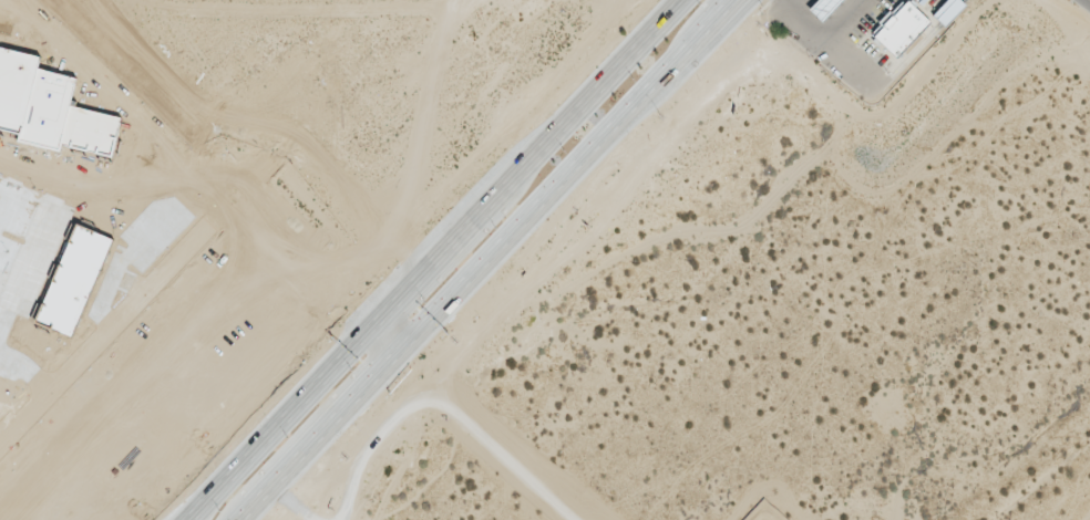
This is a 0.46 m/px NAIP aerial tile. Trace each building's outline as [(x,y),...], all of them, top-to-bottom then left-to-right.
[(843,0),(816,0),(808,9),(822,22),(843,0)] [(932,22),(908,0),(906,0),(904,3),(901,0),(890,12),(887,10),(876,22),(878,24),(871,32),(870,34),(873,38),(871,40),(877,46),(880,43),(896,60),(932,22)] [(960,0),(947,0),(933,15),(945,26),(965,4),(960,0)]
